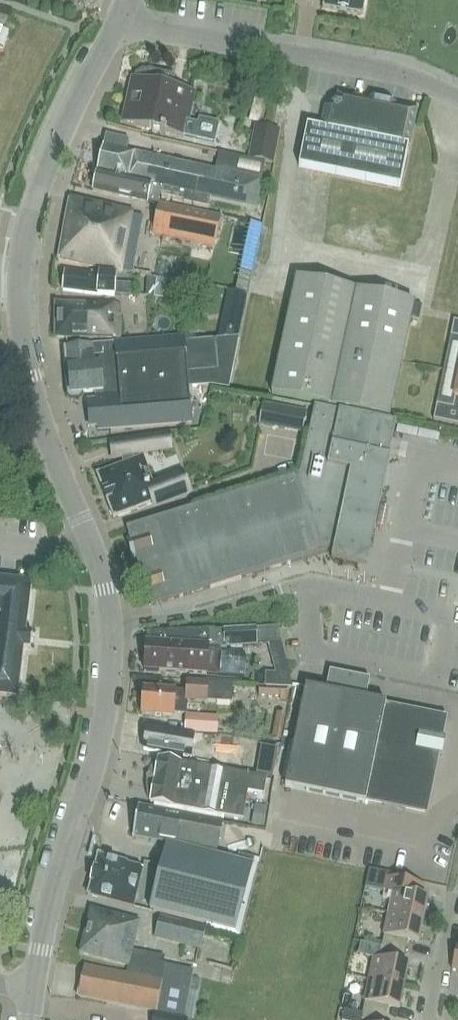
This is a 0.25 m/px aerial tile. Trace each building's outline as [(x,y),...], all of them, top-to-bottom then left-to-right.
[(323,8),(322,8),(322,9),(362,16),(362,15),(361,14),(364,0),(325,0),(323,8)] [(128,99),(122,123),(184,136),(185,135),(215,142),(219,123),(200,118),(198,124),(188,121),(195,93),(171,89),(174,75),(148,69),(147,72),(143,71),(136,76),(135,80),(132,79),(128,99)] [(326,109),(321,130),(407,148),(414,113),(339,97),(338,101),(326,109)] [(407,148),(321,130),(306,127),(298,168),(399,188),(407,148)] [(254,128),(248,159),(264,162),(272,164),(278,133),(254,128)] [(254,210),(264,162),(248,159),(248,161),(217,154),(213,172),(125,152),(127,142),(104,137),(92,191),(147,204),(149,195),(182,203),(182,204),(207,209),(209,200),(254,210)] [(132,214),(69,201),(57,261),(120,274),(132,214)] [(222,216),(159,202),(152,234),(215,249),(222,216)] [(65,273),(63,292),(114,297),(114,296),(128,297),(129,286),(115,286),(115,274),(90,274),(90,276),(65,273)] [(388,419),(413,304),(296,279),(272,395),(388,419)] [(245,305),(248,284),(233,282),(230,303),(245,305)] [(118,306),(55,305),(54,338),(118,340),(118,306)] [(211,387),(229,390),(240,338),(186,343),(185,338),(91,347),(62,349),(64,370),(67,370),(69,395),(94,393),(98,432),(192,425),(189,389),(211,387)] [(453,407),(437,404),(434,420),(457,424),(457,382),(453,407)] [(263,405),(260,424),(274,427),(278,407),(263,405)] [(151,607),(335,550),(332,559),(358,566),(364,528),(372,530),(396,423),(314,406),(300,474),(126,529),(130,540),(128,540),(134,560),(136,560),(141,576),(139,577),(145,597),(147,596),(151,607)] [(305,412),(278,407),(274,427),(302,432),(305,412)] [(97,474),(104,493),(107,492),(108,498),(106,499),(113,517),(114,517),(115,517),(152,502),(153,506),(189,492),(187,488),(181,473),(153,484),(147,469),(146,470),(141,458),(139,459),(139,455),(146,454),(144,438),(110,443),(113,458),(122,457),(123,465),(98,474),(97,474)] [(31,633),(24,632),(30,583),(0,579),(0,695),(16,697),(22,648),(29,648),(31,633)] [(145,643),(144,671),(184,674),(206,675),(218,676),(219,649),(226,650),(226,647),(256,645),(267,644),(275,673),(265,673),(264,687),(292,689),(280,643),(277,627),(255,628),(214,631),(214,630),(148,633),(147,643),(145,643)] [(330,672),(326,692),(306,688),(285,787),(366,804),(366,800),(425,812),(444,720),(385,708),(386,704),(366,700),(370,680),(330,672)] [(143,689),(141,715),(173,717),(173,714),(185,715),(186,702),(208,703),(208,701),(233,703),(234,685),(209,683),(209,682),(186,681),(186,693),(175,692),(175,691),(143,689)] [(287,690),(259,687),(258,696),(279,698),(279,702),(286,703),(287,690)] [(218,717),(186,714),(184,732),(217,735),(218,717)] [(286,716),(276,714),(271,739),(281,741),(286,716)] [(189,757),(193,736),(147,728),(144,749),(189,757)] [(231,751),(214,748),(213,754),(207,753),(204,765),(227,769),(231,751)] [(243,821),(247,798),(248,792),(263,795),(266,779),(190,764),(158,758),(153,781),(149,803),(181,809),(243,821)] [(268,807),(255,804),(251,825),(264,828),(268,807)] [(139,806),(132,838),(134,839),(136,828),(176,835),(174,847),(180,848),(214,857),(221,822),(160,811),(140,807),(140,806),(139,806)] [(153,894),(149,909),(234,932),(245,894),(254,859),(239,855),(237,863),(214,857),(180,848),(174,847),(166,845),(153,894)] [(125,862),(94,854),(83,896),(128,907),(139,867),(125,863),(125,862)] [(391,900),(388,914),(424,921),(428,899),(408,895),(411,883),(387,878),(383,899),(391,900)] [(132,950),(139,922),(90,910),(79,954),(128,967),(126,975),(83,966),(77,998),(155,1013),(185,1018),(193,970),(164,965),(165,959),(132,950)] [(419,943),(424,921),(388,914),(384,935),(384,936),(382,947),(405,952),(408,940),(419,943)] [(199,949),(205,928),(159,916),(153,937),(182,944),(197,949),(199,949)] [(403,964),(405,952),(382,947),(379,959),(374,958),(369,980),(405,987),(409,966),(403,964)] [(400,1009),(405,987),(369,980),(365,1002),(363,1014),(386,1019),(389,1007),(400,1009)] [(346,1001),(344,1010),(357,1012),(358,1004),(346,1001)] [(386,1019),(363,1014),(357,1012),(344,1010),(341,1019),(386,1019)]
